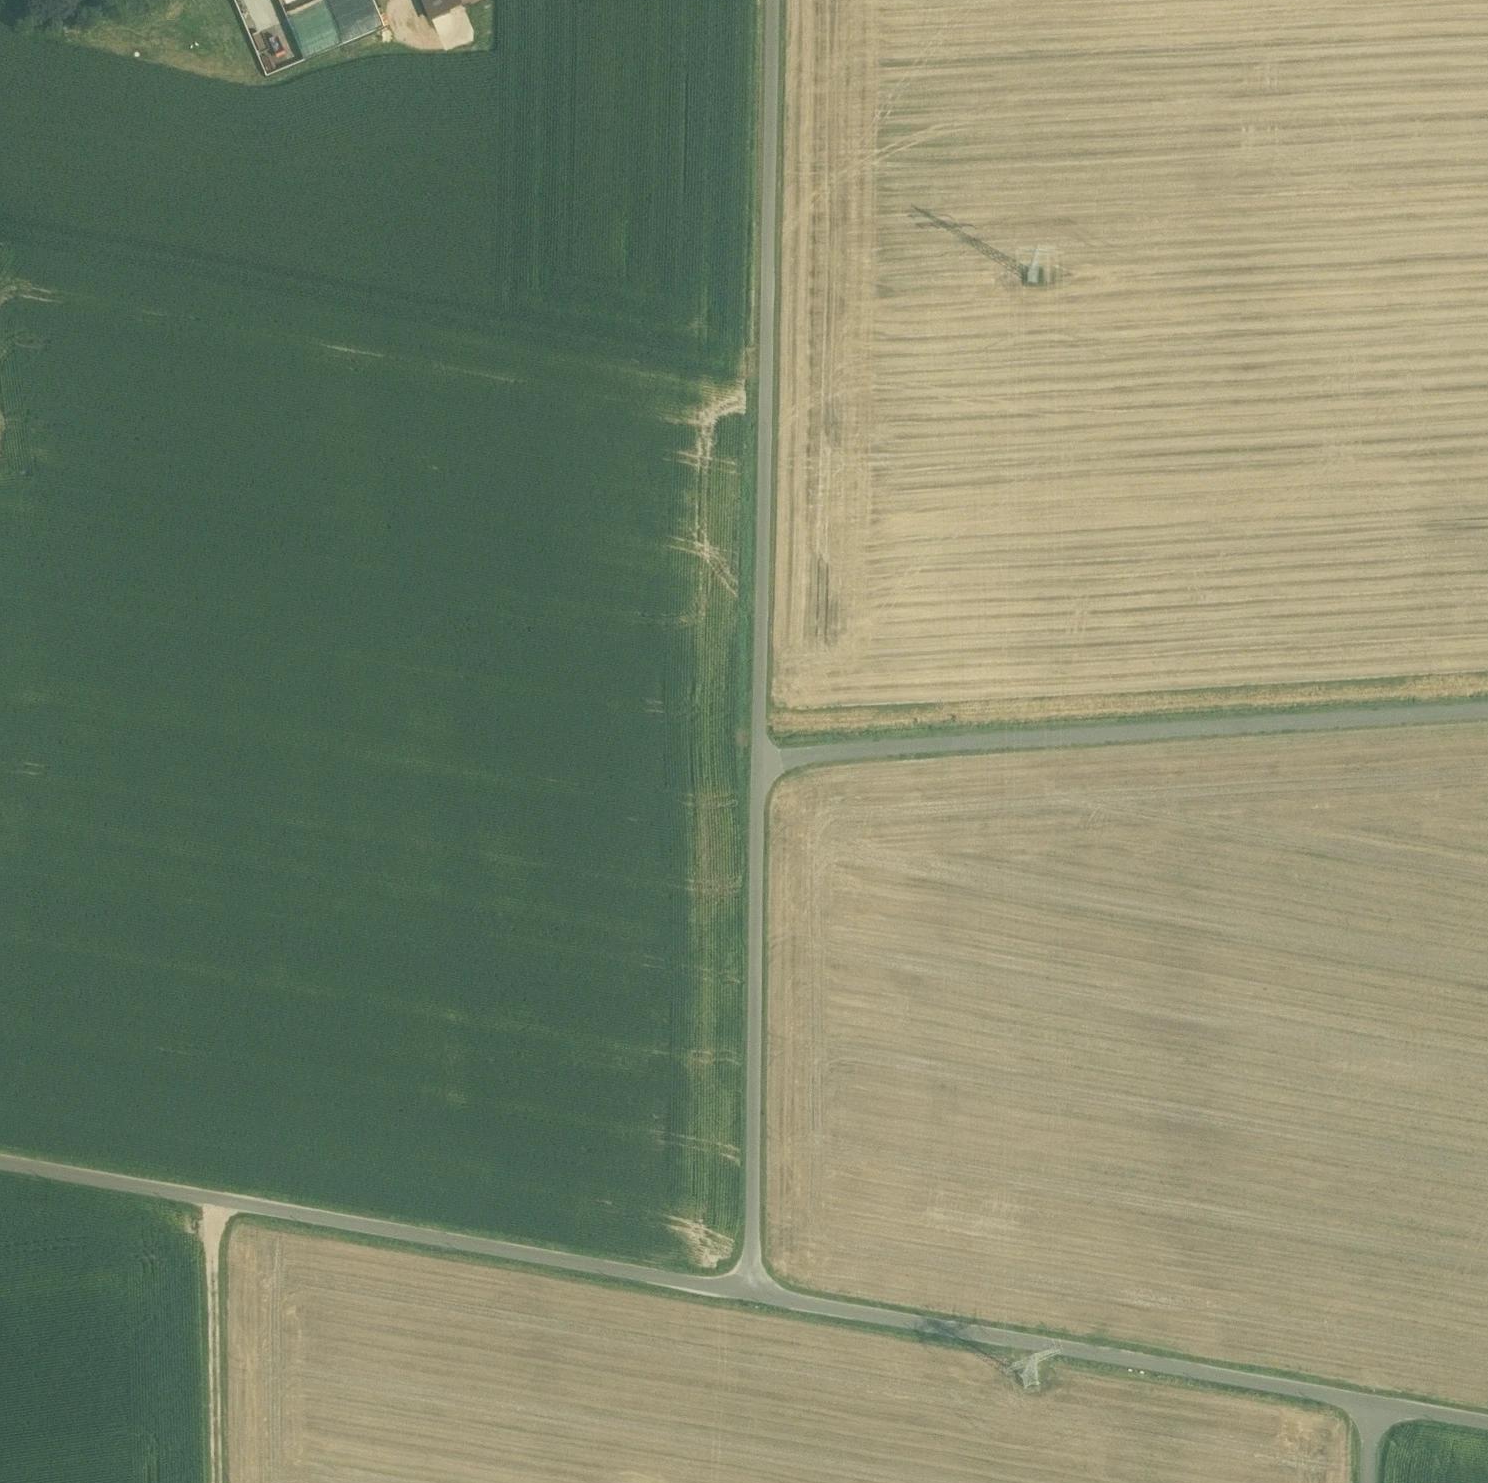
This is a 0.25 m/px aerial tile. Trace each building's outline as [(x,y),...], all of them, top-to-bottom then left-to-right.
[(377,30),(381,28),(371,0),(366,0),(377,30)]
